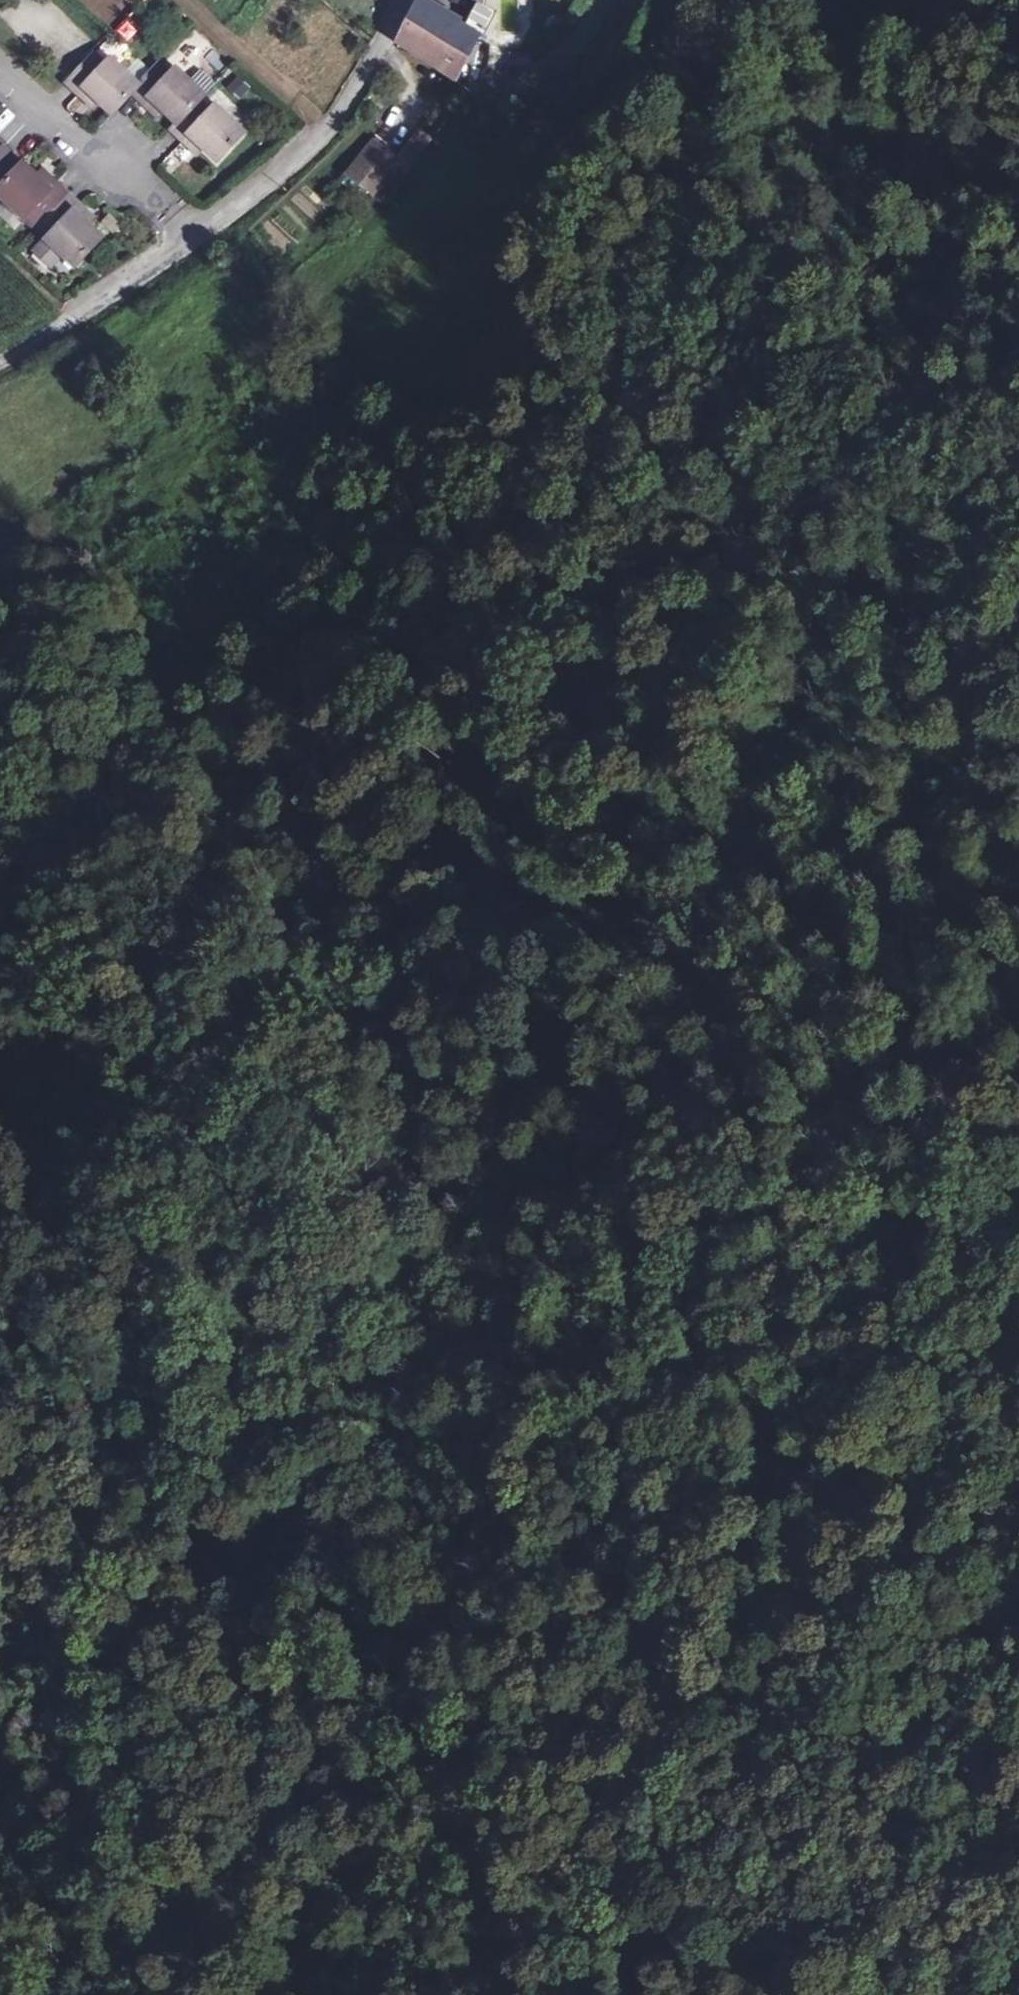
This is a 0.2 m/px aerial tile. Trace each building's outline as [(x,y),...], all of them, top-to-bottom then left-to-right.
[(476,2),(462,28),(477,36),(492,10),(476,2)] [(417,3),(398,44),(459,73),(477,36),(462,28),(417,3)] [(66,83),(78,94),(83,88),(97,101),(112,115),(131,93),(139,85),(110,58),(105,64),(94,54),(66,83)] [(143,104),(148,98),(162,111),(177,125),(199,101),(204,95),(175,68),(170,74),(158,64),(139,85),(131,93),(143,104)] [(83,88),(78,94),(91,106),(97,101),(83,88)] [(162,111),(148,98),(143,104),(157,116),(162,111)] [(171,131),(182,141),(188,135),(201,148),(216,162),(244,132),(214,105),(209,111),(199,101),(177,125),(171,131)] [(201,148),(188,135),(182,141),(196,153),(201,148)] [(384,204),(405,179),(395,171),(378,158),(385,150),(374,140),(367,148),(347,174),(384,204)] [(161,162),(174,174),(192,156),(180,143),(161,162)] [(395,171),(405,179),(423,152),(412,145),(395,171)] [(3,147),(0,150),(0,186),(0,197),(24,219),(29,213),(40,223),(68,194),(56,183),(51,189),(37,176),(22,163),(21,164),(3,147)] [(37,176),(51,189),(56,183),(43,170),(37,176)] [(51,233),(45,239),(75,267),(102,237),(87,223),(73,211),(79,205),(68,194),(40,223),(51,233)] [(93,217),(79,205),(73,211),(87,223),(93,217)] [(29,213),(24,219),(35,229),(40,223),(29,213)] [(40,223),(35,229),(45,239),(51,233),(40,223)]
